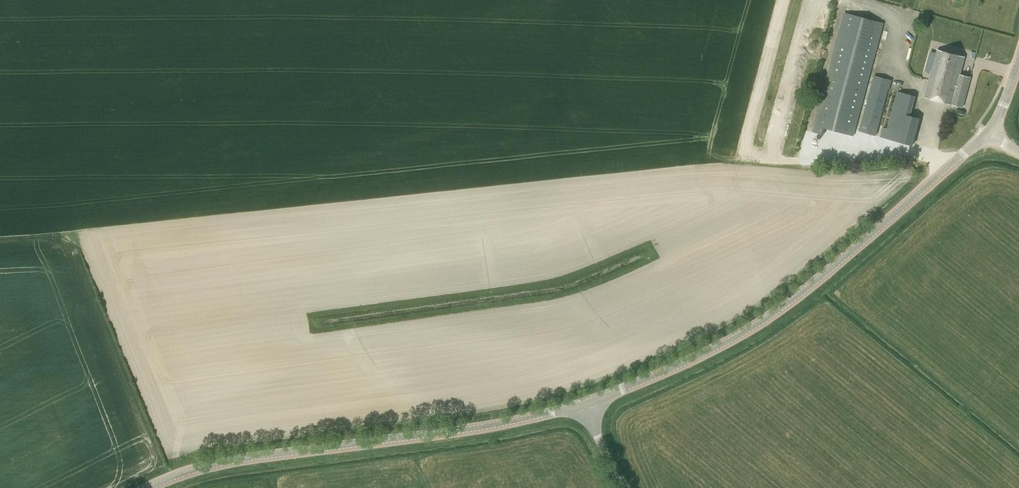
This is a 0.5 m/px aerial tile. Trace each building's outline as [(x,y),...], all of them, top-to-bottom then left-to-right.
[(853,136),(884,23),(843,12),(813,125),(814,125),(812,132),(824,135),(825,128),(853,136)] [(962,107),(970,77),(959,74),(964,57),(937,50),(924,97),(962,107)] [(876,135),(890,80),(874,75),(859,131),(876,135)] [(913,145),(920,118),(910,116),(915,96),(897,91),(888,128),(882,127),(880,137),(913,145)]
